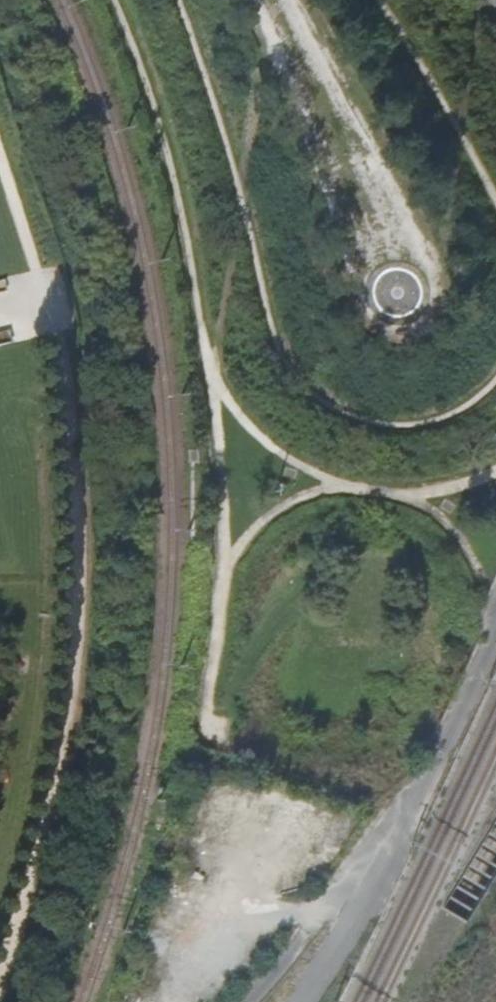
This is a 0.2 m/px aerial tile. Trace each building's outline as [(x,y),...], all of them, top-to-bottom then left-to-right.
[(155,1000),(125,991),(121,1001),(154,1001),(155,1000)]
